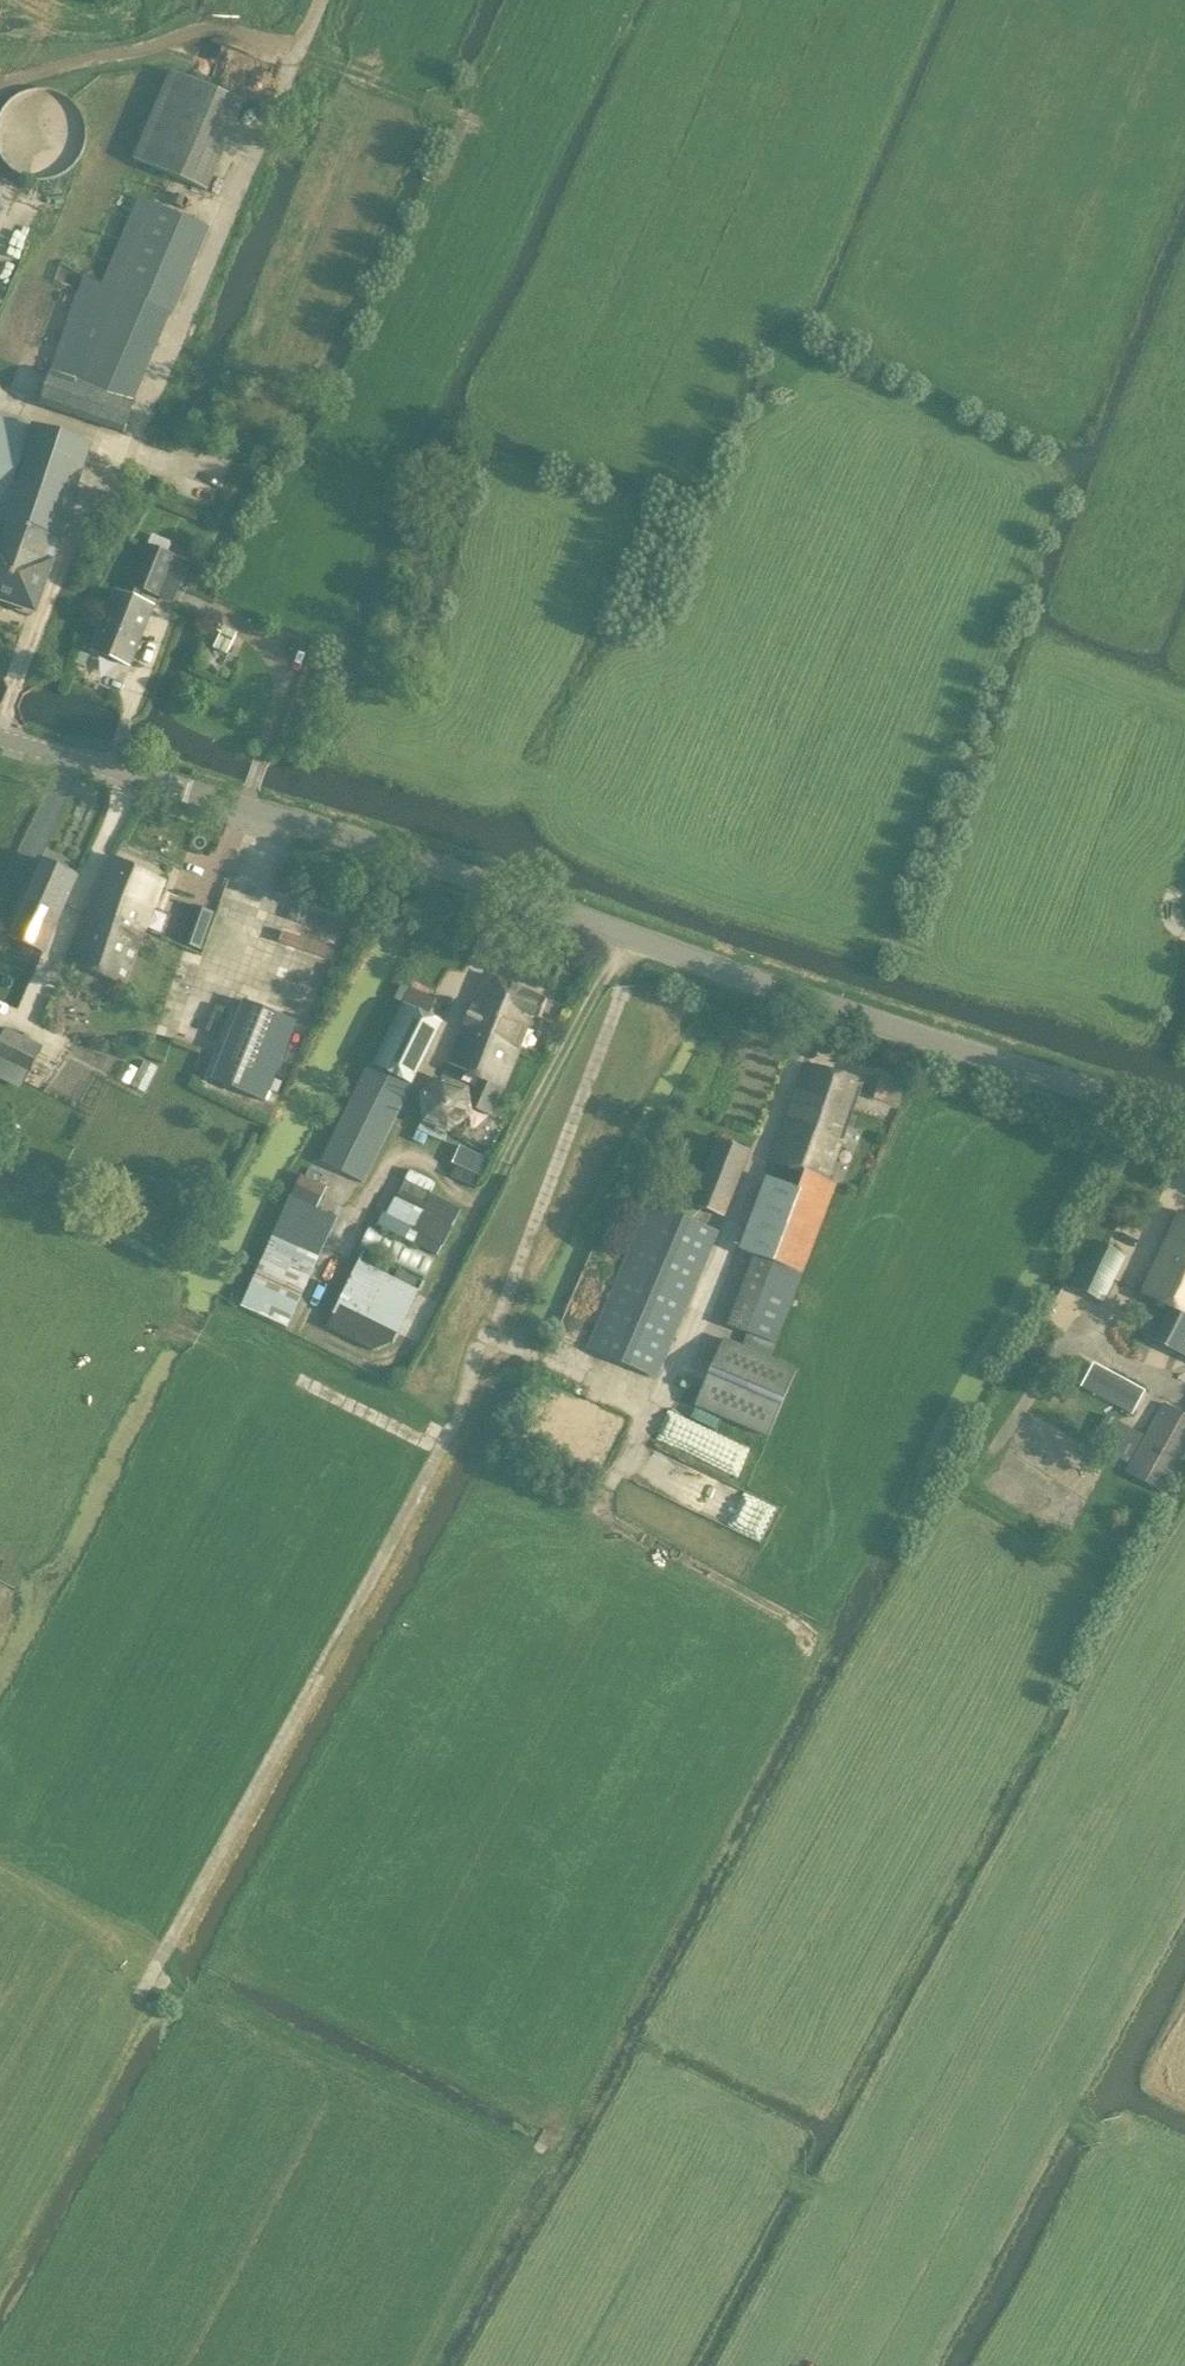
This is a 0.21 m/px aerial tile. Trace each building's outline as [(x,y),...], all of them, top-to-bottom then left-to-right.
[(207,192),(248,104),(176,73),(135,161),(207,192)] [(121,190),(84,277),(41,405),(124,433),(135,402),(127,399),(207,227),(151,203),(121,190)] [(49,569),(91,447),(33,427),(0,416),(0,519),(1,519),(0,523),(0,576),(7,579),(8,574),(13,576),(19,559),(49,569)] [(104,621),(142,636),(154,607),(137,600),(141,590),(158,597),(174,557),(147,546),(127,596),(116,591),(104,621)] [(49,569),(19,559),(13,576),(8,574),(7,579),(0,576),(0,599),(17,605),(18,610),(29,614),(33,610),(35,611),(49,569)] [(130,666),(142,636),(104,621),(92,651),(130,666)] [(227,654),(237,634),(225,629),(215,649),(227,654)] [(90,656),(81,652),(76,664),(85,668),(90,656)] [(121,984),(166,881),(113,858),(68,960),(121,984)] [(43,952),(77,876),(40,860),(7,936),(43,952)] [(192,906),(180,942),(201,949),(213,914),(192,906)] [(281,963),(331,976),(343,931),(293,918),(281,963)] [(465,1024),(520,1047),(533,1016),(540,1019),(547,1001),(485,975),(465,1024)] [(403,985),(395,1000),(403,1004),(410,989),(403,985)] [(403,1004),(429,1016),(436,1001),(410,989),(403,1004)] [(244,1001),(212,1080),(265,1102),(297,1022),(244,1001)] [(373,1065),(412,1085),(442,1023),(429,1016),(403,1004),(373,1065)] [(491,1116),(520,1047),(465,1024),(449,1062),(452,1066),(482,1079),(473,1102),(473,1109),(491,1116)] [(0,1041),(0,1060),(28,1075),(42,1047),(6,1029),(0,1041)] [(412,1085),(373,1065),(369,1063),(321,1162),(363,1183),(412,1085)] [(827,1182),(828,1181),(859,1094),(881,1102),(889,1082),(873,1076),(870,1085),(808,1063),(772,1162),(804,1174),(805,1172),(827,1182)] [(473,1117),(470,1089),(443,1077),(420,1094),(423,1122),(448,1134),(450,1135),(473,1117)] [(448,1134),(423,1122),(422,1122),(418,1131),(444,1142),(448,1134)] [(424,1145),(428,1136),(418,1131),(413,1141),(424,1145)] [(687,1168),(673,1203),(692,1210),(694,1206),(724,1218),(750,1151),(719,1139),(705,1175),(687,1168)] [(484,1179),(492,1161),(461,1147),(453,1164),(456,1166),(482,1178),(484,1179)] [(456,1166),(452,1176),(478,1188),(482,1178),(456,1166)] [(410,1171),(405,1181),(430,1193),(435,1183),(410,1171)] [(805,1172),(804,1174),(799,1189),(767,1178),(741,1250),(755,1255),(728,1326),(776,1344),(793,1298),(800,1284),(836,1184),(828,1181),(827,1182),(805,1172)] [(301,1175),(291,1197),(317,1208),(327,1187),(301,1175)] [(383,1213),(377,1226),(437,1256),(442,1246),(443,1247),(453,1228),(452,1228),(461,1210),(404,1182),(387,1215),(383,1213)] [(291,1197),(241,1307),(289,1328),(338,1218),(317,1208),(291,1197)] [(657,1377),(718,1233),(650,1204),(588,1348),(657,1377)] [(1180,1212),(1165,1243),(1184,1253),(1184,1214),(1180,1212)] [(371,1225),(359,1248),(423,1279),(434,1257),(376,1228),(371,1225)] [(1081,1235),(1058,1282),(1101,1303),(1124,1256),(1081,1235)] [(1165,1243),(1142,1294),(1172,1308),(1155,1343),(1184,1358),(1184,1253),(1165,1243)] [(359,1263),(327,1329),(373,1351),(395,1344),(420,1293),(359,1263)] [(768,1437),(797,1369),(724,1339),(696,1406),(768,1437)] [(1133,1414),(1145,1391),(1080,1356),(1067,1378),(1133,1414)] [(1184,1459),(1184,1416),(1164,1404),(1126,1472),(1165,1494),(1184,1459)] [(1128,1462),(1142,1436),(1107,1416),(1093,1442),(1128,1462)] [(714,1467),(734,1476),(746,1450),(725,1441),(714,1467)] [(655,1448),(639,1482),(763,1541),(778,1509),(678,1461),(678,1460),(655,1448)]
